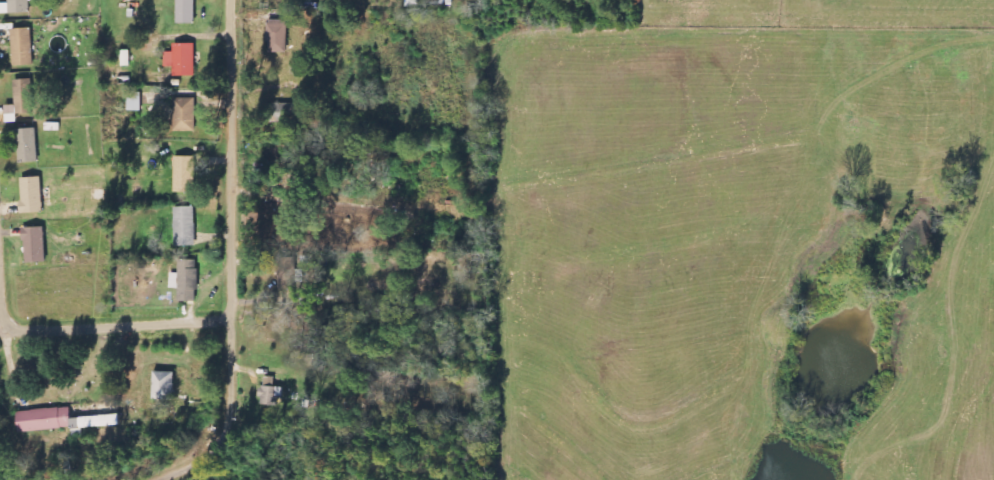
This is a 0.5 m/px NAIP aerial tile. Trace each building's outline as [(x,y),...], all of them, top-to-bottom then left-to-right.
[(30,13),(30,0),(10,0),(11,4),(0,4),(0,14),(30,13)] [(178,24),(195,25),(196,0),(178,0),(178,24)] [(287,54),(288,14),(270,13),(269,54),(287,54)] [(12,30),(13,67),(33,67),(32,29),(12,30)] [(196,45),(174,44),(174,53),(166,53),(165,69),(174,69),(174,77),(195,77),(196,45)] [(122,67),(130,67),(130,52),(122,52),(122,67)] [(14,81),(15,106),(6,107),(6,124),(17,123),(17,115),(34,114),(32,80),(14,81)] [(128,112),(142,112),(142,94),(128,94),(128,112)] [(196,100),(174,99),(173,132),(196,133),(196,100)] [(289,104),(269,105),(269,122),(290,122),(289,104)] [(38,163),(37,130),(17,130),(18,164),(38,163)] [(175,193),(195,192),(194,158),(174,158),(175,193)] [(42,179),(21,179),(22,214),(43,214),(42,179)] [(195,208),(175,208),(176,247),(196,247),(195,208)] [(25,264),(46,263),(45,228),(24,229),(25,264)] [(179,301),(197,302),(198,261),(179,261),(179,274),(171,274),(171,289),(179,289),(179,301)] [(174,400),(175,373),(154,372),(153,400),(174,400)] [(275,387),(275,377),(265,377),(265,388),(262,388),(261,405),(280,406),(281,388),(275,387)]
